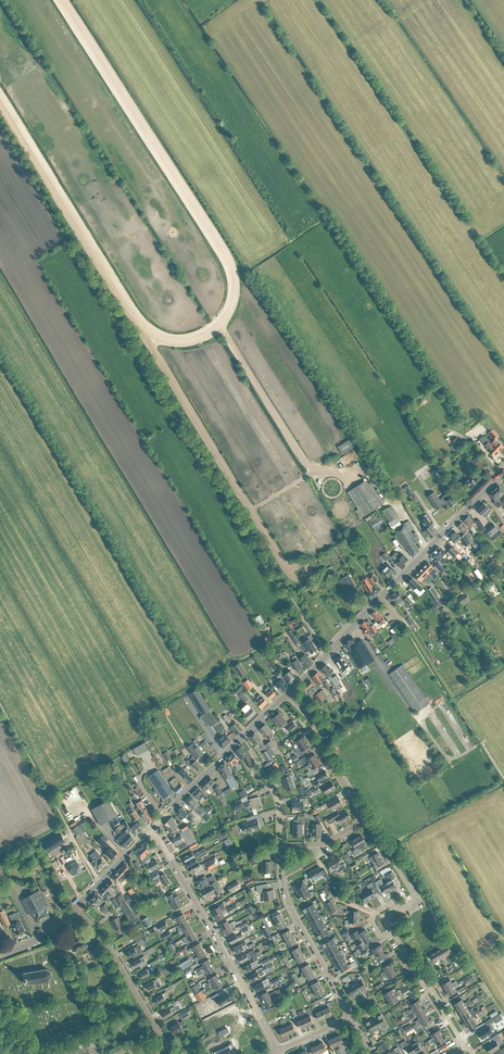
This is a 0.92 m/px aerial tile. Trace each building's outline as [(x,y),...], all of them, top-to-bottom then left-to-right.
[(495,438),(497,435),(491,430),(489,432),(490,433),(489,434),(492,436),(493,435),(495,438)] [(493,445),(491,443),(483,436),(479,439),(489,449),(488,450),(495,456),(499,451),(493,445)] [(457,448),(462,444),(457,437),(452,441),(453,443),(453,444),(456,448),(457,448)] [(344,454),(356,446),(351,438),(339,446),(344,454)] [(491,443),(493,445),(499,451),(503,447),(497,441),(496,442),(494,440),(492,442),(491,443)] [(356,450),(340,457),(344,464),(359,457),(356,450)] [(479,460),(476,457),(471,461),(478,469),(480,468),(481,469),(486,465),(480,459),(479,460)] [(439,482),(445,478),(438,468),(432,472),(439,482)] [(470,474),(466,469),(463,472),(467,477),(469,475),(471,476),(464,483),(470,488),(474,484),(473,484),(477,480),(478,479),(472,474),(472,475),(471,474),(470,474)] [(363,517),(384,503),(368,478),(347,492),(363,517)] [(494,489),(501,496),(503,494),(503,490),(500,485),(498,487),(497,486),(496,487),(494,489)] [(410,497),(414,494),(410,488),(406,491),(410,497)] [(490,495),(495,501),(494,503),(498,508),(502,505),(503,508),(503,500),(502,498),(500,500),(499,499),(501,497),(501,496),(494,489),(490,492),(491,493),(490,495)] [(434,491),(427,496),(436,510),(443,505),(446,503),(451,507),(456,502),(450,496),(449,498),(445,494),(440,500),(434,491)] [(488,508),(484,503),(480,507),(480,506),(478,508),(479,509),(478,509),(482,513),(481,514),(482,515),(485,518),(488,515),(487,515),(490,512),(492,510),(489,507),(488,508)] [(402,525),(396,517),(397,517),(390,506),(382,511),(389,521),(388,523),(406,549),(407,549),(413,557),(419,551),(414,544),(418,541),(410,531),(414,528),(408,520),(402,525)] [(384,522),(379,515),(375,518),(369,521),(374,529),(384,522)] [(476,531),(472,526),(474,524),(470,519),(471,518),(469,515),(463,521),(470,528),(474,533),(476,531)] [(436,529),(431,524),(431,525),(429,521),(430,520),(427,516),(426,517),(421,520),(426,529),(424,531),(431,538),(436,533),(434,531),(436,529)] [(479,519),(476,521),(483,533),(484,532),(493,541),(502,532),(492,522),(485,529),(479,519)] [(462,522),(458,527),(465,534),(469,540),(469,542),(472,540),(470,536),(471,536),(468,531),(469,529),(462,522)] [(455,544),(460,539),(469,554),(475,550),(464,534),(461,537),(455,530),(448,537),(455,544)] [(447,561),(443,557),(446,553),(439,547),(431,555),(438,561),(439,560),(443,564),(447,561)] [(454,557),(458,553),(452,547),(448,551),(454,557)] [(397,551),(392,556),(392,557),(397,561),(395,562),(396,563),(402,569),(405,565),(404,564),(409,559),(403,554),(401,556),(397,551)] [(428,562),(422,567),(428,573),(429,574),(431,576),(432,576),(437,571),(433,567),(428,562)] [(438,562),(435,565),(442,573),(446,570),(438,562)] [(492,574),(496,571),(497,571),(491,562),(486,566),(492,574)] [(387,578),(395,570),(387,563),(385,565),(386,566),(381,571),(387,578)] [(330,576),(336,572),(332,566),(326,570),(330,576)] [(422,567),(414,575),(420,582),(423,578),(423,579),(426,581),(427,583),(429,583),(433,578),(432,578),(431,576),(429,574),(428,573),(422,567)] [(476,578),(471,572),(467,574),(472,581),(476,578)] [(373,587),(371,584),(377,580),(373,573),(360,581),(368,593),(366,595),(371,599),(379,591),(375,586),(373,587)] [(349,588),(351,591),(347,594),(350,598),(358,594),(353,587),(355,586),(348,575),(339,580),(346,590),(349,588)] [(423,588),(419,584),(412,578),(407,582),(414,589),(416,587),(420,591),(423,588)] [(432,587),(427,590),(436,605),(441,602),(437,595),(432,587)] [(445,593),(449,599),(455,595),(452,589),(445,593)] [(401,597),(402,596),(397,590),(390,596),(397,604),(403,599),(401,597)] [(462,606),(470,601),(466,594),(458,599),(462,606)] [(409,605),(413,602),(407,596),(404,599),(409,605)] [(376,611),(375,610),(371,615),(378,621),(377,622),(381,626),(385,621),(381,617),(382,616),(376,611)] [(256,617),(261,625),(266,621),(262,613),(256,617)] [(409,616),(407,613),(403,616),(410,625),(414,621),(410,616),(409,616)] [(374,624),(369,620),(366,622),(365,621),(361,625),(364,628),(363,630),(366,633),(368,631),(372,635),(371,636),(374,639),(379,634),(374,624)] [(299,641),(296,635),(291,629),(292,628),(289,624),(285,626),(288,631),(287,631),(291,637),(296,644),(299,641)] [(390,645),(401,637),(396,631),(391,635),(393,637),(387,642),(390,645)] [(315,640),(311,634),(307,636),(308,639),(301,643),(305,650),(308,648),(311,654),(317,650),(312,642),(315,640)] [(357,642),(352,637),(344,644),(351,652),(349,654),(359,669),(360,668),(361,669),(362,668),(361,667),(366,664),(367,665),(374,660),(361,639),(357,642)] [(307,668),(313,663),(305,654),(299,659),(307,668)] [(283,665),(287,662),(282,655),(278,657),(283,665)] [(303,668),(295,655),(292,657),(295,661),(292,663),(297,671),(299,670),(303,668)] [(341,656),(335,660),(342,671),(346,668),(348,672),(351,670),(341,656)] [(239,663),(234,667),(238,672),(243,668),(239,663)] [(326,664),(320,670),(327,677),(330,681),(331,681),(335,687),(337,690),(343,686),(341,684),(341,683),(339,679),(337,674),(332,677),(330,674),(333,671),(326,664)] [(415,712),(429,703),(403,664),(389,674),(415,712)] [(282,692),(289,685),(282,678),(283,678),(279,674),(280,673),(278,670),(274,674),(277,676),(276,677),(280,680),(276,684),(282,692)] [(297,678),(290,670),(287,673),(286,672),(283,674),(284,675),(283,676),(290,684),(297,678)] [(324,680),(317,672),(312,677),(319,686),(321,683),(322,684),(324,684),(328,690),(330,688),(325,679),(324,680)] [(248,679),(243,683),(248,690),(253,686),(248,679)] [(311,695),(316,691),(316,689),(314,686),(315,685),(311,679),(304,685),(304,686),(302,688),(306,694),(308,692),(311,695)] [(271,690),(268,687),(265,690),(268,693),(266,694),(271,699),(276,694),(271,689),(271,690)] [(198,689),(190,694),(202,715),(210,710),(198,689)] [(320,691),(314,695),(316,699),(315,700),(317,704),(325,699),(320,691)] [(245,702),(249,699),(242,692),(238,695),(245,702)] [(263,697),(260,695),(257,698),(259,700),(258,702),(262,707),(267,702),(263,697)] [(247,703),(242,708),(243,710),(246,713),(244,714),(249,719),(256,712),(251,707),(251,708),(249,705),(247,703)] [(217,722),(210,711),(201,717),(203,721),(207,722),(210,727),(214,724),(222,735),(217,740),(223,748),(231,741),(218,722),(217,722)] [(282,716),(279,713),(273,718),(276,721),(275,722),(279,727),(280,726),(282,728),(285,726),(289,731),(296,726),(292,720),(287,724),(285,722),(286,721),(282,716)] [(229,723),(231,721),(230,720),(232,716),(226,714),(223,716),(229,723)] [(237,735),(242,729),(235,721),(231,724),(232,725),(230,727),(237,735)] [(274,735),(271,732),(265,724),(260,728),(266,736),(268,735),(270,738),(274,735)] [(267,748),(262,741),(255,732),(250,737),(256,745),(259,743),(264,749),(267,748)] [(297,736),(290,740),(293,745),(297,743),(298,746),(307,741),(304,736),(299,739),(297,736)] [(202,742),(206,749),(211,745),(207,739),(202,742)] [(271,740),(265,744),(272,756),(278,751),(271,740)] [(298,746),(295,748),(300,756),(306,752),(304,750),(310,746),(307,741),(298,746)] [(202,766),(196,760),(198,758),(200,756),(191,744),(186,747),(193,756),(189,760),(188,759),(186,761),(193,768),(194,767),(197,770),(202,766)] [(254,766),(247,754),(241,746),(235,751),(238,754),(238,755),(241,759),(243,757),(250,768),(254,766)] [(186,762),(177,748),(174,750),(182,764),(186,762)] [(268,761),(273,758),(267,749),(262,753),(268,761)] [(166,761),(171,758),(167,751),(162,754),(166,761)] [(239,764),(237,761),(239,759),(233,753),(226,759),(231,766),(234,764),(236,767),(236,768),(238,770),(242,767),(239,764)] [(305,756),(298,760),(301,765),(307,761),(309,764),(318,759),(315,754),(306,759),(305,756)] [(309,771),(306,773),(308,776),(313,773),(314,772),(312,769),(321,764),(318,759),(309,764),(311,767),(307,769),(309,771)] [(237,785),(238,784),(230,770),(231,769),(228,765),(227,766),(225,761),(218,767),(219,768),(225,778),(231,789),(237,785)] [(173,787),(173,788),(178,793),(185,787),(180,782),(175,777),(171,773),(172,771),(169,766),(162,771),(168,782),(169,782),(173,787)] [(182,767),(177,773),(183,779),(184,778),(188,783),(193,778),(187,772),(190,769),(186,766),(184,769),(182,767)] [(174,792),(159,770),(148,778),(163,799),(174,791),(174,792)] [(320,781),(328,776),(324,770),(316,775),(320,781)] [(287,790),(295,788),(290,776),(293,774),(292,771),(285,773),(287,777),(282,778),(287,790)] [(210,790),(211,788),(210,787),(215,782),(210,776),(200,785),(206,791),(208,789),(210,790)] [(326,794),(335,788),(331,781),(322,787),(326,794)] [(248,792),(254,789),(251,784),(245,788),(248,792)] [(139,797),(144,793),(139,786),(134,789),(136,792),(139,797)] [(218,796),(223,793),(219,786),(214,788),(218,796)] [(208,797),(205,794),(198,787),(192,794),(199,800),(203,797),(206,800),(208,797)] [(208,814),(198,805),(200,804),(191,795),(185,801),(194,810),(195,808),(200,813),(200,814),(204,818),(208,814)] [(248,800),(243,802),(245,807),(252,806),(252,809),(256,808),(257,811),(262,809),(259,797),(250,799),(248,800)] [(343,808),(341,805),(343,804),(338,797),(328,803),(332,810),(337,808),(339,811),(343,808)] [(292,810),(303,810),(303,802),(306,802),(306,798),(300,798),(300,802),(291,802),(292,810)] [(101,824),(118,815),(109,799),(92,809),(101,824)] [(148,823),(153,819),(147,811),(142,800),(137,803),(141,811),(143,814),(142,815),(143,816),(148,823)] [(239,800),(231,804),(231,805),(234,810),(242,806),(239,800)] [(211,805),(205,810),(209,815),(215,810),(211,805)] [(180,811),(178,813),(183,818),(185,817),(190,822),(192,820),(195,817),(190,812),(188,813),(182,806),(178,810),(180,811)] [(145,827),(139,820),(137,819),(139,818),(132,808),(127,811),(134,821),(136,822),(130,827),(136,834),(145,827)] [(350,817),(346,810),(339,815),(338,812),(327,818),(330,823),(338,819),(340,823),(350,817)] [(264,825),(260,813),(246,818),(247,821),(242,823),(246,833),(260,828),(260,827),(264,825)] [(122,815),(118,819),(122,823),(126,818),(122,815)] [(172,817),(164,824),(170,833),(169,834),(176,845),(179,849),(187,844),(189,846),(197,841),(188,825),(182,829),(181,826),(178,827),(172,817)] [(294,824),(293,824),(293,836),(302,836),(301,824),(306,824),(306,819),(305,820),(297,820),(294,820),(294,824)] [(125,821),(122,823),(125,827),(126,826),(128,828),(127,828),(127,829),(121,835),(129,843),(134,838),(129,833),(132,830),(125,821)] [(313,835),(321,835),(321,824),(312,824),(313,835)] [(78,835),(83,831),(78,825),(73,829),(78,835)] [(220,833),(217,835),(219,840),(227,836),(225,831),(220,833)] [(48,852),(66,841),(61,833),(43,844),(48,852)] [(356,837),(362,847),(364,845),(366,849),(372,846),(369,840),(366,842),(361,834),(356,837)] [(124,848),(129,843),(121,835),(117,839),(119,842),(124,848)] [(101,837),(97,841),(107,850),(104,853),(105,855),(106,854),(111,859),(117,852),(101,837)] [(233,844),(230,837),(224,840),(228,847),(233,844)] [(355,848),(352,850),(356,856),(361,852),(359,849),(362,847),(356,837),(351,841),(355,848)] [(151,850),(146,843),(145,843),(136,852),(143,863),(145,861),(148,859),(147,857),(152,852),(151,851),(151,850)] [(100,857),(98,855),(99,854),(96,850),(90,855),(94,859),(91,862),(98,870),(106,863),(101,857),(100,857)] [(186,862),(200,854),(198,851),(195,853),(195,854),(194,854),(192,852),(183,857),(186,862)] [(200,854),(186,862),(189,867),(203,860),(201,856),(207,853),(206,851),(200,854)] [(69,852),(62,856),(66,863),(73,859),(75,858),(72,853),(70,854),(69,852)] [(373,862),(381,857),(378,852),(370,857),(368,854),(363,857),(366,863),(371,859),(373,862)] [(267,861),(267,858),(270,856),(268,853),(261,856),(261,868),(264,868),(264,873),(272,872),(271,861),(267,861)] [(219,862),(216,856),(201,865),(200,863),(191,868),(190,870),(192,872),(193,873),(194,874),(199,871),(199,872),(204,870),(202,867),(205,865),(208,872),(225,862),(224,859),(219,862)] [(327,862),(332,870),(336,868),(338,872),(346,868),(344,864),(342,865),(337,856),(327,862)] [(242,864),(238,857),(229,862),(233,869),(242,864)] [(381,857),(373,862),(375,865),(369,868),(373,874),(378,870),(376,867),(384,862),(381,857)] [(152,861),(150,858),(148,859),(145,861),(147,864),(151,872),(160,866),(156,859),(152,861)] [(74,875),(82,870),(77,860),(67,866),(71,874),(74,875)] [(137,870),(141,868),(137,861),(133,863),(137,870)] [(120,869),(127,875),(128,876),(132,871),(126,862),(120,869)] [(322,871),(319,866),(309,872),(313,880),(324,874),(326,878),(329,876),(325,870),(322,871)] [(124,878),(127,875),(120,869),(113,877),(112,878),(117,882),(118,880),(121,883),(125,879),(124,878)] [(156,871),(150,875),(154,881),(160,877),(165,886),(170,883),(165,873),(162,874),(161,872),(158,874),(156,871)] [(386,882),(391,890),(396,887),(395,885),(398,883),(394,878),(396,877),(393,872),(386,876),(389,881),(386,882)] [(216,880),(213,875),(207,878),(205,876),(196,881),(201,889),(216,880)] [(297,894),(307,888),(304,882),(307,881),(305,878),(292,885),(297,894)] [(111,892),(111,893),(114,896),(118,893),(115,889),(117,886),(110,879),(104,886),(111,892)] [(391,890),(386,882),(384,884),(381,879),(375,882),(378,887),(381,886),(386,894),(391,890)] [(230,892),(240,886),(237,880),(227,886),(230,892)] [(222,892),(216,881),(210,884),(211,886),(202,891),(205,896),(206,895),(207,896),(215,892),(217,895),(222,892)] [(366,891),(371,899),(376,896),(372,889),(375,887),(371,881),(366,885),(369,889),(366,891)] [(269,890),(268,887),(267,883),(259,885),(256,886),(257,892),(258,892),(262,892),(263,896),(264,896),(265,900),(268,899),(268,900),(275,898),(273,889),(269,890)] [(109,895),(111,893),(111,892),(104,886),(100,890),(110,899),(111,897),(109,895)] [(307,888),(297,894),(301,900),(314,893),(312,891),(310,892),(307,888)] [(371,899),(366,891),(363,893),(360,888),(355,891),(358,896),(361,894),(366,902),(371,899)] [(49,906),(40,889),(21,899),(30,916),(34,914),(35,916),(39,923),(50,917),(47,911),(47,910),(46,907),(49,906)] [(105,900),(97,892),(89,901),(96,909),(100,905),(103,909),(109,906),(106,900),(105,900)] [(115,897),(118,902),(119,904),(132,924),(137,920),(125,900),(124,900),(124,899),(125,899),(121,893),(115,897)] [(174,897),(172,893),(168,896),(172,902),(170,903),(174,910),(182,905),(177,896),(174,897)] [(120,906),(114,898),(111,900),(116,908),(120,906)] [(326,902),(332,913),(336,910),(330,900),(326,902)] [(137,902),(131,906),(136,913),(142,909),(137,902)] [(303,909),(307,916),(317,911),(314,906),(317,904),(316,902),(303,909)] [(215,915),(226,909),(223,903),(218,905),(219,907),(213,910),(215,915)] [(10,924),(0,904),(0,916),(5,927),(10,924)] [(231,913),(238,909),(236,904),(228,908),(229,910),(231,913)] [(255,911),(252,905),(246,908),(249,914),(255,911)] [(226,909),(215,915),(218,920),(225,917),(223,913),(224,912),(224,913),(227,911),(226,909)] [(322,914),(320,916),(317,911),(307,916),(311,924),(324,917),(322,914)] [(276,923),(284,918),(280,912),(273,916),(276,923)] [(180,923),(186,919),(183,913),(173,919),(175,922),(178,920),(180,923)] [(18,921),(17,920),(19,919),(17,915),(10,918),(12,922),(13,921),(14,923),(12,924),(17,934),(24,931),(20,920),(18,921)] [(119,916),(110,920),(116,931),(123,927),(120,922),(121,921),(119,916)] [(358,923),(359,917),(350,916),(349,920),(345,920),(345,926),(352,926),(352,922),(358,923)] [(146,927),(152,924),(148,917),(142,920),(146,927)] [(316,931),(325,925),(322,920),(325,919),(324,917),(311,924),(316,931)] [(284,918),(276,923),(280,929),(287,925),(284,918)] [(179,932),(190,926),(186,919),(180,923),(183,928),(182,929),(181,927),(178,929),(179,932)] [(223,929),(234,923),(232,921),(230,923),(229,924),(227,920),(220,924),(223,929)] [(165,921),(157,926),(159,930),(168,925),(165,921)] [(240,929),(249,924),(247,921),(238,926),(240,929)] [(234,923),(223,929),(226,934),(233,931),(237,929),(234,923)] [(325,925),(316,931),(320,939),(332,931),(331,929),(328,930),(325,925)] [(187,935),(193,932),(190,926),(179,932),(180,934),(184,932),(183,931),(184,930),(187,935)] [(344,936),(349,933),(346,927),(340,931),(344,936)] [(286,940),(293,935),(290,929),(282,934),(286,940)] [(364,937),(369,934),(366,929),(358,934),(356,931),(351,934),(354,940),(357,938),(359,940),(361,939),(364,937)] [(136,941),(147,935),(144,931),(134,937),(136,941)] [(193,932),(187,935),(184,937),(187,943),(197,938),(193,932)] [(243,936),(242,933),(237,936),(236,934),(228,938),(231,944),(239,939),(243,936)] [(372,940),(369,934),(364,937),(361,939),(359,940),(360,943),(357,945),(360,950),(357,951),(359,954),(362,952),(360,950),(369,945),(367,943),(372,940)] [(293,935),(286,940),(289,946),(297,942),(293,935)] [(77,952),(88,946),(84,937),(72,944),(73,946),(71,946),(71,948),(72,951),(74,952),(76,951),(77,952)] [(139,945),(148,940),(146,937),(137,942),(139,945)] [(327,952),(337,946),(334,941),(336,939),(335,937),(323,944),(327,952)] [(236,953),(244,948),(243,946),(247,944),(245,941),(233,947),(236,953)] [(196,952),(203,949),(200,943),(190,948),(191,950),(194,949),(196,952)] [(374,953),(370,955),(372,957),(383,951),(381,947),(383,946),(381,944),(372,950),(374,953)] [(442,948),(446,956),(450,953),(452,957),(454,955),(447,944),(442,948)] [(134,947),(126,952),(129,957),(132,955),(134,957),(144,951),(141,947),(139,948),(137,945),(134,947)] [(295,957),(303,952),(299,946),(292,951),(295,957)] [(331,959),(343,952),(342,949),(339,951),(337,946),(327,952),(331,959)] [(95,959),(102,956),(97,947),(90,950),(95,959)] [(145,955),(154,950),(152,947),(143,952),(145,955)] [(442,958),(446,956),(442,948),(436,951),(442,962),(445,961),(443,958),(443,959),(442,958)] [(203,949),(196,952),(199,956),(195,958),(197,960),(206,955),(203,949)] [(255,953),(254,949),(248,952),(248,953),(246,955),(245,953),(239,957),(241,962),(251,957),(252,956),(253,959),(257,957),(262,954),(260,950),(255,953)] [(383,951),(372,957),(373,960),(376,966),(383,962),(388,959),(387,956),(388,955),(387,953),(385,954),(383,951)] [(440,963),(442,962),(436,951),(430,955),(435,962),(439,960),(439,961),(440,963)] [(303,952),(295,957),(298,963),(306,959),(303,952)] [(335,966),(345,960),(342,955),(344,954),(343,952),(331,959),(335,966)] [(146,960),(143,956),(140,958),(140,957),(132,962),(135,967),(139,965),(141,968),(147,964),(145,960),(146,960)] [(275,959),(274,956),(269,958),(268,957),(261,961),(263,966),(275,959)] [(247,972),(259,965),(256,960),(258,959),(257,957),(253,959),(254,961),(251,963),(244,966),(247,972)] [(190,959),(178,965),(182,971),(193,964),(190,959)] [(197,972),(212,964),(208,959),(201,963),(203,966),(200,968),(200,967),(196,969),(197,972)] [(345,960),(335,966),(339,973),(351,966),(350,964),(348,965),(345,960)] [(382,968),(384,971),(381,973),(382,975),(393,968),(392,965),(393,964),(392,962),(382,968)] [(265,972),(272,968),(269,963),(261,967),(264,972),(265,972)] [(304,974),(312,970),(309,963),(301,968),(304,974)] [(212,964),(197,972),(199,975),(206,971),(208,974),(215,970),(212,964)] [(152,971),(150,967),(147,969),(139,973),(142,979),(150,974),(149,973),(152,971)] [(257,971),(249,976),(252,981),(260,977),(260,976),(263,974),(265,973),(265,972),(264,972),(261,967),(256,970),(257,971)] [(393,968),(382,975),(383,977),(387,975),(389,978),(399,973),(397,970),(395,971),(393,968)] [(26,984),(48,980),(52,976),(51,972),(46,969),(24,972),(26,984)] [(158,978),(167,972),(165,969),(157,975),(158,978)] [(312,970),(304,974),(308,980),(315,976),(312,970)] [(213,983),(220,979),(217,974),(210,978),(211,981),(204,985),(206,987),(209,985),(213,983)] [(353,982),(359,993),(367,989),(359,976),(357,977),(358,979),(353,982)] [(273,985),(281,981),(279,977),(270,981),(273,985)] [(159,981),(157,978),(153,980),(145,984),(148,990),(156,985),(157,989),(162,986),(159,981)] [(269,981),(267,978),(262,981),(254,985),(257,991),(265,987),(264,984),(269,981)] [(446,990),(457,983),(455,981),(453,978),(450,979),(442,984),(446,990)] [(220,979),(213,983),(216,989),(223,985),(220,979)] [(314,991),(322,987),(318,980),(311,985),(314,991)] [(460,981),(457,983),(446,990),(449,995),(457,991),(455,987),(457,986),(458,987),(462,984),(460,981)] [(195,994),(200,991),(197,987),(201,985),(199,982),(196,984),(191,987),(195,994)] [(352,997),(359,993),(353,982),(348,985),(347,983),(345,984),(352,997)] [(322,987),(314,991),(317,997),(325,993),(322,987)] [(399,992),(387,999),(389,1002),(388,1003),(389,1006),(399,1000),(397,997),(403,993),(403,995),(410,991),(408,987),(399,993),(399,992)] [(387,999),(399,992),(398,990),(394,992),(392,989),(382,995),(384,997),(386,996),(387,999)] [(201,990),(195,994),(199,1001),(206,997),(201,990)] [(157,1004),(165,999),(165,998),(168,996),(165,991),(154,998),(157,1004)] [(263,1001),(270,997),(267,991),(260,995),(263,1001)] [(218,993),(212,997),(214,1001),(217,999),(220,1005),(231,999),(227,992),(220,996),(218,993)] [(270,997),(263,1001),(266,1006),(273,1002),(272,999),(279,995),(278,993),(274,995),(270,997)] [(407,1014),(421,1005),(419,1002),(421,1001),(420,999),(417,1000),(416,997),(408,1002),(412,1008),(408,1010),(408,1009),(405,1011),(407,1014)] [(457,1009),(471,1001),(469,999),(467,1000),(464,1002),(462,999),(454,1003),(457,1009)] [(461,1015),(469,1010),(467,1007),(470,1005),(473,1003),(472,1001),(471,1001),(457,1009),(461,1015)] [(410,1019),(417,1015),(426,1010),(425,1007),(423,1008),(421,1005),(407,1014),(410,1019)] [(176,1011),(173,1007),(170,1009),(170,1008),(162,1013),(165,1018),(173,1013),(176,1011)] [(182,1019),(190,1015),(188,1012),(190,1010),(189,1007),(179,1013),(182,1019)] [(322,1010),(326,1017),(332,1014),(329,1008),(329,1007),(328,1007),(322,1010)] [(236,1008),(225,1013),(229,1021),(240,1015),(236,1008)] [(474,1011),(472,1008),(469,1010),(461,1015),(464,1020),(475,1014),(479,1012),(477,1009),(474,1011)] [(319,1020),(326,1017),(322,1010),(316,1012),(319,1020)] [(416,1023),(428,1016),(426,1013),(428,1012),(426,1010),(417,1015),(419,1018),(415,1021),(416,1023)] [(374,1018),(379,1028),(384,1026),(385,1028),(388,1027),(381,1014),(374,1018)] [(475,1014),(464,1020),(470,1029),(477,1024),(474,1018),(477,1016),(475,1014)] [(303,1018),(307,1026),(313,1023),(310,1015),(303,1018)] [(413,1025),(414,1027),(421,1023),(423,1026),(433,1020),(431,1018),(429,1019),(428,1016),(416,1023),(413,1025)] [(301,1029),(307,1026),(303,1018),(297,1021),(301,1029)] [(374,1032),(379,1028),(374,1018),(366,1022),(373,1035),(375,1034),(374,1032)] [(482,1039),(493,1033),(492,1030),(494,1029),(491,1023),(494,1022),(491,1018),(485,1022),(487,1026),(477,1031),(482,1039)] [(282,1028),(279,1029),(283,1037),(289,1034),(286,1026),(284,1023),(282,1019),(280,1020),(281,1024),(282,1028)] [(185,1023),(183,1020),(179,1022),(178,1021),(175,1022),(176,1024),(171,1027),(174,1033),(183,1029),(181,1026),(185,1023)] [(292,1023),(286,1026),(289,1034),(296,1031),(292,1023)] [(430,1042),(441,1035),(440,1032),(442,1031),(440,1029),(431,1034),(433,1038),(429,1040),(430,1042)] [(490,1053),(499,1047),(496,1042),(502,1039),(498,1033),(492,1037),(494,1041),(486,1046),(490,1053)] [(412,1044),(416,1052),(422,1049),(417,1042),(420,1040),(417,1034),(413,1036),(414,1038),(412,1039),(414,1042),(412,1044)] [(340,1035),(334,1037),(337,1045),(339,1049),(339,1048),(342,1047),(340,1043),(343,1042),(340,1035)] [(441,1035),(430,1042),(431,1044),(435,1042),(437,1045),(447,1040),(445,1037),(443,1038),(441,1035)] [(243,1037),(238,1040),(243,1050),(248,1048),(249,1051),(257,1048),(255,1044),(256,1044),(254,1040),(253,1040),(252,1037),(245,1040),(243,1037)] [(334,1037),(328,1040),(331,1047),(337,1045),(334,1037)] [(405,1040),(400,1043),(404,1050),(407,1048),(411,1053),(413,1053),(416,1052),(412,1044),(410,1042),(407,1043),(405,1040)] [(227,1048),(223,1050),(225,1053),(232,1053),(233,1053),(231,1051),(235,1049),(232,1042),(226,1045),(227,1048)] [(321,1053),(325,1053),(323,1051),(326,1050),(323,1042),(317,1045),(321,1053)] [(446,1043),(439,1048),(441,1052),(448,1047),(446,1043)] [(317,1045),(311,1048),(314,1053),(316,1053),(318,1053),(321,1053),(317,1045)]
